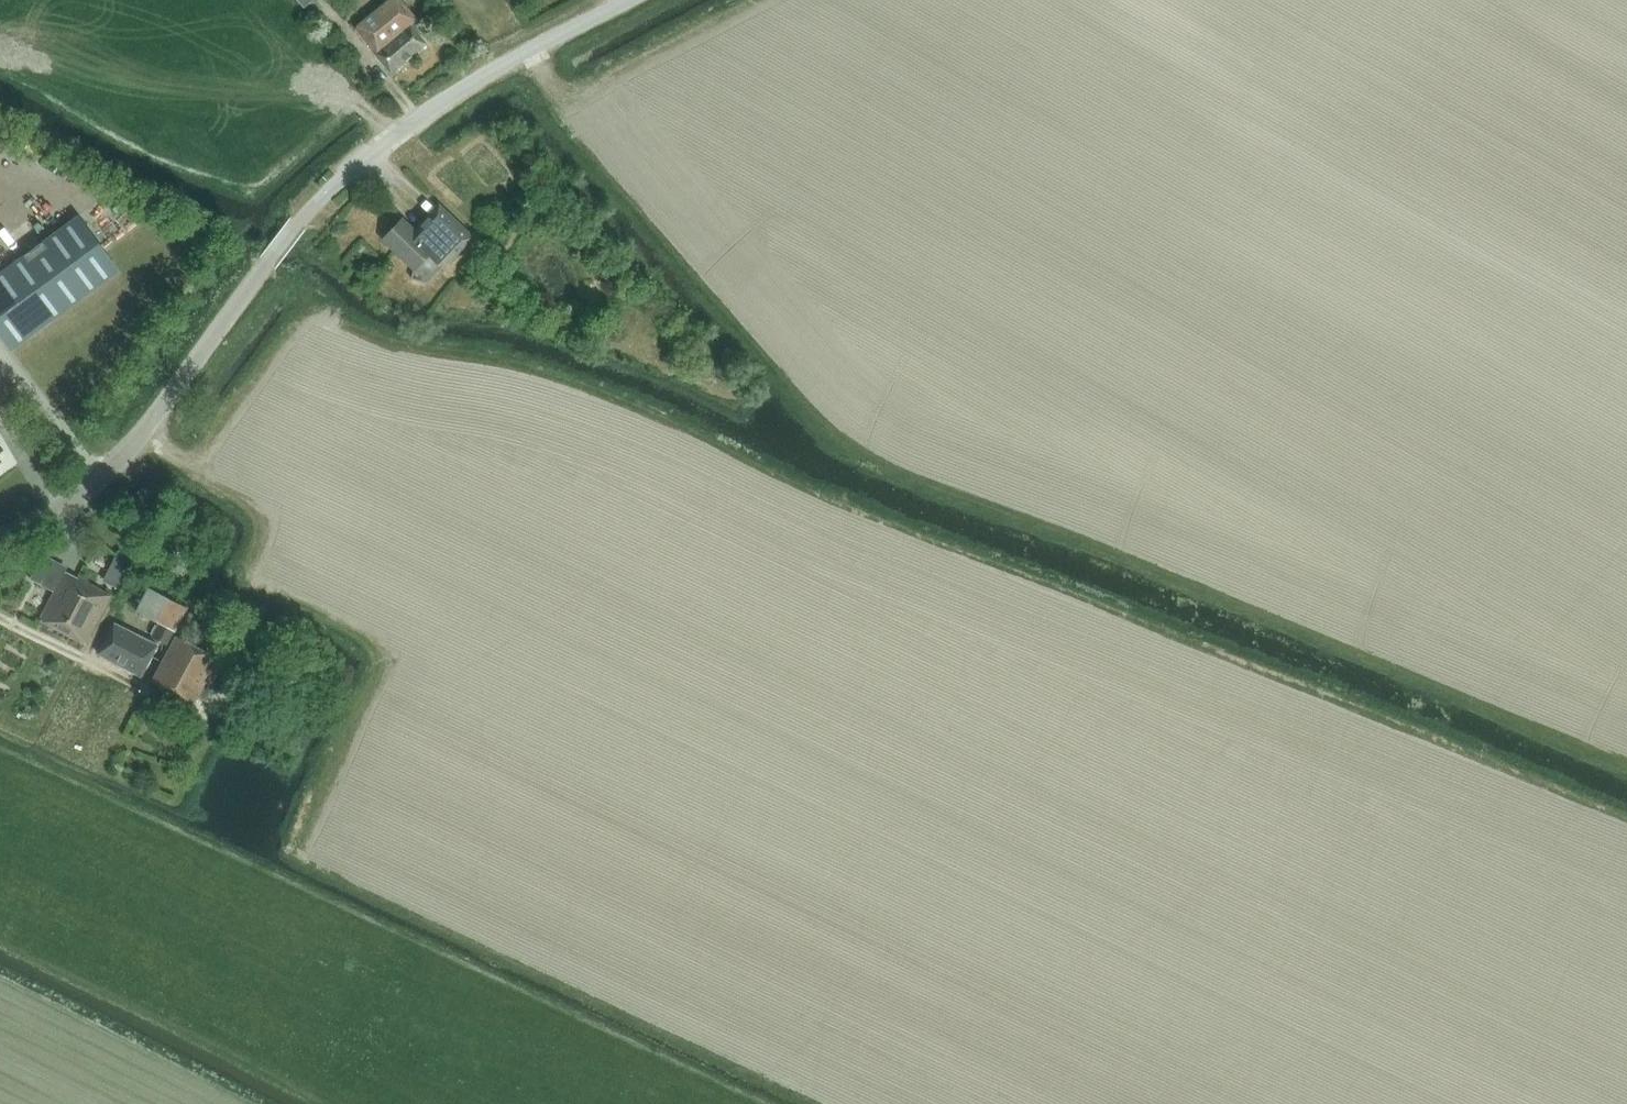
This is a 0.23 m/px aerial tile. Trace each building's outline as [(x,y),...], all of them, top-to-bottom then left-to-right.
[(314,0),(297,0),(304,8),(314,0)] [(427,43),(410,23),(415,19),(400,0),(390,0),(356,28),(375,52),(374,53),(391,73),(427,43)] [(403,219),(382,240),(414,270),(412,279),(427,282),(447,262),(448,263),(461,250),(473,237),(448,213),(439,204),(414,230),(403,219)] [(11,350),(118,270),(77,215),(0,273),(0,336),(11,350)] [(479,261),(474,256),(462,269),(466,273),(479,261)] [(509,291),(500,301),(510,310),(519,300),(509,291)] [(115,557),(111,565),(126,573),(130,565),(115,557)] [(85,643),(111,595),(65,571),(40,619),(85,643)] [(159,660),(187,608),(148,587),(135,611),(159,623),(151,637),(159,641),(156,646),(137,636),(133,644),(129,642),(129,641),(126,640),(131,632),(114,623),(98,654),(141,676),(152,656),(159,660)] [(211,684),(224,661),(176,636),(152,681),(194,704),(198,697),(205,701),(214,685),(211,684)]
